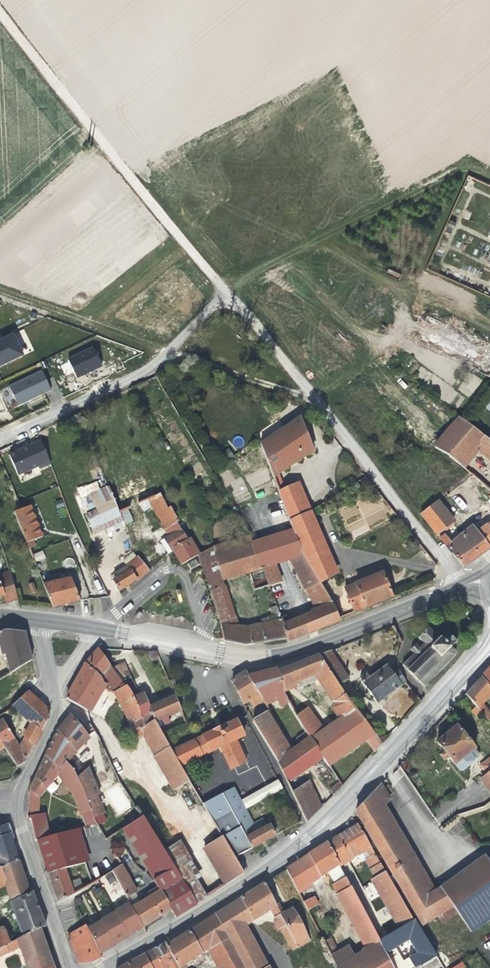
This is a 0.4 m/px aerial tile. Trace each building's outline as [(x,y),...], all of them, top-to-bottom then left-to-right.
[(427,316),(415,343),(489,377),(489,344),(427,316)] [(25,354),(14,331),(0,338),(0,366),(25,354)] [(67,356),(75,377),(102,367),(95,346),(67,356)] [(64,375),(73,372),(69,362),(61,365),(64,375)] [(8,385),(17,405),(51,390),(42,370),(8,385)] [(471,398),(481,379),(469,372),(458,391),(471,398)] [(307,437),(299,417),(260,443),(273,478),(279,475),(313,452),(307,437)] [(476,448),(485,437),(460,418),(434,448),(448,456),(460,465),(476,448)] [(480,452),(489,441),(485,437),(476,448),(480,452)] [(19,478),(51,465),(41,439),(23,446),(8,452),(19,478)] [(489,441),(480,452),(489,459),(489,441)] [(166,505),(159,493),(157,495),(146,470),(107,487),(90,495),(97,510),(86,516),(94,533),(112,525),(114,529),(125,525),(132,521),(127,512),(139,504),(144,512),(152,507),(165,529),(177,523),(179,522),(178,520),(170,507),(169,504),(166,505)] [(226,478),(234,500),(247,494),(240,473),(226,478)] [(269,484),(269,475),(248,476),(248,485),(269,484)] [(284,489),(279,475),(273,478),(278,492),(284,489)] [(308,512),(296,484),(284,489),(278,492),(289,521),(308,512)] [(340,508),(351,538),(370,531),(368,526),(384,520),(382,513),(378,514),(371,496),(356,502),(340,508)] [(462,509),(466,505),(459,496),(454,500),(462,509)] [(453,522),(437,502),(421,515),(438,536),(454,524),(453,522)] [(37,525),(30,506),(21,510),(14,513),(32,558),(39,556),(33,541),(35,540),(37,545),(44,542),(37,525)] [(335,574),(308,512),(289,521),(293,529),(320,583),(335,574)] [(169,536),(181,530),(177,523),(165,529),(168,533),(169,536)] [(488,525),(486,525),(477,532),(489,547),(489,548),(489,523),(488,525)] [(477,532),(472,526),(450,545),(447,547),(464,568),(484,551),(489,547),(477,532)] [(200,553),(184,528),(181,530),(169,536),(161,541),(168,554),(172,551),(173,550),(181,565),(198,555),(200,553)] [(320,583),(293,529),(276,535),(286,561),(290,559),(316,609),(311,611),(312,614),(318,630),(340,621),(339,618),(332,602),(320,583)] [(286,561),(276,535),(268,537),(278,563),(286,561)] [(258,569),(250,543),(250,536),(211,548),(210,548),(200,553),(198,555),(209,590),(220,624),(238,626),(225,586),(223,580),(249,572),(258,569)] [(450,545),(444,536),(440,539),(447,547),(450,545)] [(278,563),(268,537),(252,542),(250,543),(258,569),(261,568),(269,586),(281,582),(275,564),(278,563)] [(136,580),(149,570),(138,557),(127,566),(113,575),(116,578),(113,580),(119,590),(125,587),(136,580)] [(9,567),(0,570),(0,583),(12,579),(9,567)] [(269,586),(261,568),(258,569),(249,572),(254,590),(269,586)] [(392,597),(383,573),(344,588),(354,612),(377,603),(392,597)] [(80,600),(71,578),(43,585),(52,607),(66,604),(80,600)] [(12,579),(0,583),(0,597),(4,595),(6,603),(18,600),(12,579)] [(286,639),(283,625),(281,617),(280,614),(277,605),(269,608),(272,616),(274,620),(262,624),(261,624),(264,642),(286,639)] [(318,630),(312,614),(300,618),(307,634),(312,632),(318,630)] [(307,634),(300,618),(289,622),(283,625),(286,639),(287,642),(307,634)] [(253,644),(250,627),(248,627),(238,626),(220,624),(224,641),(245,645),(253,644)] [(264,642),(261,624),(250,627),(253,644),(258,643),(264,642)] [(450,648),(456,642),(447,633),(440,640),(437,633),(434,633),(428,628),(418,638),(424,644),(419,648),(416,645),(411,651),(414,654),(402,665),(424,687),(446,665),(447,662),(453,655),(453,651),(451,649),(450,648)] [(25,632),(6,630),(0,632),(0,647),(2,655),(6,655),(29,649),(25,632)] [(10,673),(32,660),(29,649),(6,655),(10,673)] [(144,727),(129,691),(112,667),(98,649),(85,664),(66,698),(66,699),(87,711),(94,698),(101,687),(115,693),(132,724),(139,737),(143,735),(154,755),(154,756),(174,791),(189,781),(180,766),(171,751),(162,735),(157,728),(154,722),(144,727)] [(341,667),(329,651),(318,655),(331,673),(341,667)] [(331,673),(318,655),(287,668),(293,684),(295,683),(297,682),(299,686),(318,679),(334,702),(333,708),(339,718),(323,729),(307,707),(296,716),(301,725),(305,732),(322,758),(329,766),(366,740),(374,734),(339,684),(331,673)] [(149,707),(144,694),(139,696),(136,688),(125,665),(112,667),(129,691),(144,727),(154,722),(167,717),(181,710),(175,695),(159,703),(149,707)] [(388,695),(405,682),(402,678),(399,670),(394,673),(387,665),(368,679),(365,674),(360,678),(361,680),(361,681),(377,703),(388,695)] [(348,678),(341,667),(331,673),(339,684),(348,678)] [(284,692),(282,679),(278,671),(277,668),(258,673),(271,694),(273,692),(276,696),(275,697),(280,706),(288,703),(284,693),(284,692)] [(293,684),(287,668),(282,670),(278,671),(282,679),(284,692),(293,684)] [(259,694),(248,675),(246,671),(231,680),(240,697),(243,703),(250,699),(259,694)] [(271,694),(258,673),(253,674),(248,675),(259,694),(261,698),(271,694)] [(489,694),(489,687),(483,676),(475,684),(465,694),(489,722),(489,711),(483,703),(485,701),(484,700),(489,694)] [(178,686),(175,678),(169,680),(173,688),(178,686)] [(46,707),(28,691),(22,697),(12,707),(27,720),(31,723),(24,735),(24,737),(19,746),(0,716),(0,739),(0,740),(4,747),(17,767),(25,763),(27,759),(30,752),(34,745),(48,719),(46,707)] [(261,698),(259,694),(250,699),(254,705),(262,700),(261,698)] [(291,750),(267,712),(252,721),(277,761),(287,783),(322,758),(305,732),(303,734),(304,737),(298,742),(300,744),(291,750)] [(99,794),(88,768),(85,771),(78,765),(71,756),(89,738),(70,715),(57,731),(56,734),(45,755),(61,769),(66,764),(72,770),(90,811),(92,817),(104,812),(97,795),(99,794)] [(170,722),(167,717),(154,722),(157,728),(170,722)] [(246,762),(236,739),(244,736),(236,720),(171,751),(180,766),(220,747),(231,769),(246,762)] [(477,759),(479,754),(457,726),(436,742),(443,750),(448,757),(451,760),(458,770),(462,770),(474,762),(474,758),(477,759)] [(375,751),(382,744),(374,734),(366,740),(375,751)] [(448,757),(443,750),(439,753),(440,755),(442,758),(444,759),(448,757)] [(90,811),(72,770),(66,764),(61,769),(45,755),(34,780),(46,788),(57,774),(73,795),(81,814),(90,811)] [(489,772),(489,758),(480,766),(487,775),(489,772)] [(487,775),(481,779),(489,791),(489,778),(487,775)] [(283,788),(278,779),(247,797),(252,805),(272,794),(283,788)] [(39,796),(46,788),(34,780),(32,783),(29,788),(39,796)] [(333,795),(342,786),(339,781),(329,789),(333,795)] [(320,808),(308,783),(293,794),(306,823),(320,808)] [(423,889),(378,812),(384,805),(389,799),(381,785),(355,812),(362,822),(422,924),(452,906),(439,887),(434,891),(423,889)] [(253,823),(246,809),(252,805),(247,797),(241,800),(234,787),(203,804),(222,836),(235,857),(251,848),(246,838),(243,833),(255,827),(253,823)] [(38,809),(39,796),(29,788),(27,808),(38,809)] [(434,891),(384,805),(378,812),(423,889),(434,891)] [(92,817),(90,811),(81,814),(86,827),(96,824),(92,817)] [(50,837),(44,814),(38,814),(27,814),(27,818),(30,820),(35,841),(37,840),(50,837)] [(196,904),(171,861),(165,851),(143,816),(127,826),(127,827),(138,843),(140,842),(161,875),(153,880),(160,892),(171,909),(175,917),(196,904)] [(266,826),(262,819),(253,823),(255,827),(257,831),(266,826)] [(6,824),(0,827),(0,838),(10,835),(8,829),(6,824)] [(418,927),(414,920),(413,921),(406,908),(358,824),(336,837),(349,860),(357,855),(362,862),(365,860),(371,869),(370,870),(375,878),(371,880),(399,928),(379,941),(393,967),(417,967),(425,963),(436,957),(418,927)] [(251,848),(275,835),(270,825),(266,826),(257,831),(246,838),(251,848)] [(161,875),(140,842),(138,843),(127,827),(120,831),(153,880),(161,875)] [(246,838),(257,831),(255,827),(243,833),(246,838)] [(88,860),(74,830),(71,831),(84,862),(88,860)] [(50,837),(37,840),(43,856),(48,873),(65,868),(84,862),(71,831),(50,837)] [(10,835),(0,838),(0,868),(18,860),(10,835)] [(235,857),(222,836),(204,847),(227,884),(244,873),(240,867),(235,857)] [(349,860),(336,837),(327,842),(339,866),(349,860)] [(327,842),(308,854),(320,876),(327,872),(334,883),(332,884),(348,914),(349,914),(366,947),(362,950),(362,951),(354,956),(348,945),(338,951),(330,938),(323,941),(337,967),(393,967),(379,941),(371,926),(367,919),(350,887),(346,878),(339,866),(327,842)] [(171,861),(180,855),(174,845),(165,851),(171,861)] [(297,891),(320,876),(308,854),(301,859),(286,869),(297,891)] [(206,897),(184,861),(180,855),(171,861),(196,904),(206,897)] [(485,856),(439,887),(452,906),(471,932),(489,919),(489,863),(485,856)] [(6,885),(8,891),(26,883),(18,860),(0,868),(0,887),(6,885)] [(162,915),(151,897),(141,903),(136,894),(131,883),(121,865),(112,872),(129,901),(144,927),(162,915)] [(83,887),(80,878),(69,882),(65,868),(48,873),(55,893),(58,901),(83,887)] [(10,902),(29,893),(27,888),(26,883),(8,891),(10,902)] [(288,928),(276,904),(264,883),(241,897),(253,921),(270,910),(274,918),(273,922),(278,931),(281,929),(283,929),(284,930),(288,928)] [(45,927),(32,892),(29,893),(10,902),(23,937),(41,928),(45,927)] [(171,909),(160,892),(151,897),(162,915),(166,913),(171,909)] [(317,904),(314,896),(303,902),(308,910),(317,906),(317,904)] [(243,927),(253,921),(241,897),(236,900),(215,914),(228,937),(243,927)] [(129,901),(114,909),(129,935),(131,934),(144,927),(129,901)] [(294,913),(292,909),(283,914),(278,903),(276,904),(288,928),(295,941),(298,947),(309,941),(294,913)] [(114,909),(100,917),(115,943),(118,941),(129,935),(114,909)] [(228,937),(215,914),(198,925),(189,930),(202,954),(213,948),(228,937)] [(376,922),(373,916),(367,919),(371,926),(376,922)] [(87,925),(100,951),(103,949),(115,943),(100,917),(87,925)] [(87,925),(86,922),(66,933),(68,938),(79,963),(92,961),(102,955),(100,951),(87,925)] [(243,927),(228,937),(229,939),(244,967),(265,967),(243,927)] [(20,946),(26,964),(50,956),(41,928),(23,937),(12,942),(0,948),(0,956),(20,946)] [(295,941),(288,928),(284,930),(283,929),(281,929),(289,944),(295,941)] [(12,942),(10,938),(8,940),(3,930),(1,929),(0,929),(0,948),(12,942)] [(189,930),(167,944),(180,967),(187,967),(185,964),(202,954),(189,930)] [(229,939),(213,948),(224,967),(244,967),(229,939)] [(167,944),(166,941),(151,950),(144,954),(152,967),(180,967),(167,944)] [(298,947),(295,941),(289,944),(292,951),(298,947)] [(144,954),(139,956),(136,958),(141,967),(152,967),(144,954)] [(54,965),(52,960),(50,956),(26,964),(28,967),(46,967),(51,966),(54,965)] [(436,957),(425,963),(427,967),(442,967),(436,957)] [(136,958),(118,967),(141,967),(136,958)]
